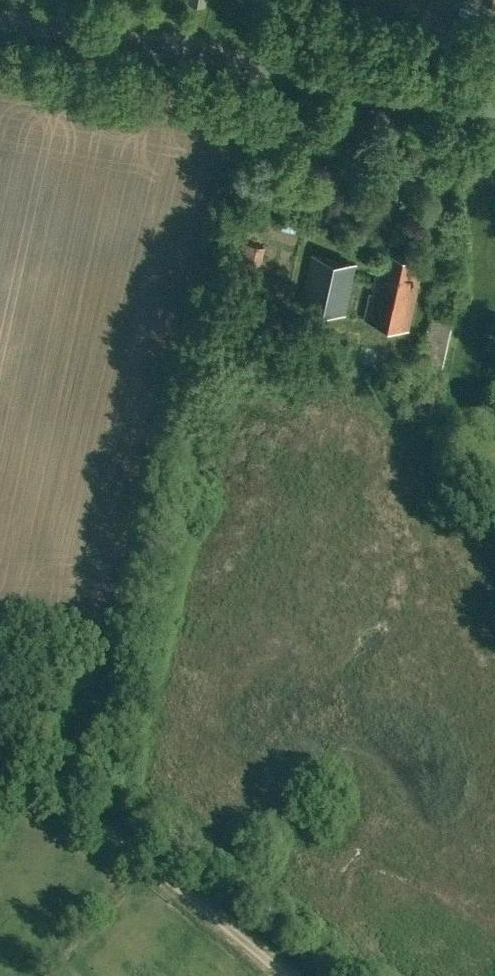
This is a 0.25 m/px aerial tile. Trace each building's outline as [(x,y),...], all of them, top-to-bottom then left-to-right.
[(266,247),(241,242),(232,289),(256,294),(266,247)] [(423,258),(382,249),(367,318),(408,327),(423,258)] [(356,263),(312,254),(301,304),(345,314),(356,263)] [(454,314),(434,310),(424,361),(442,366),(454,314)]
